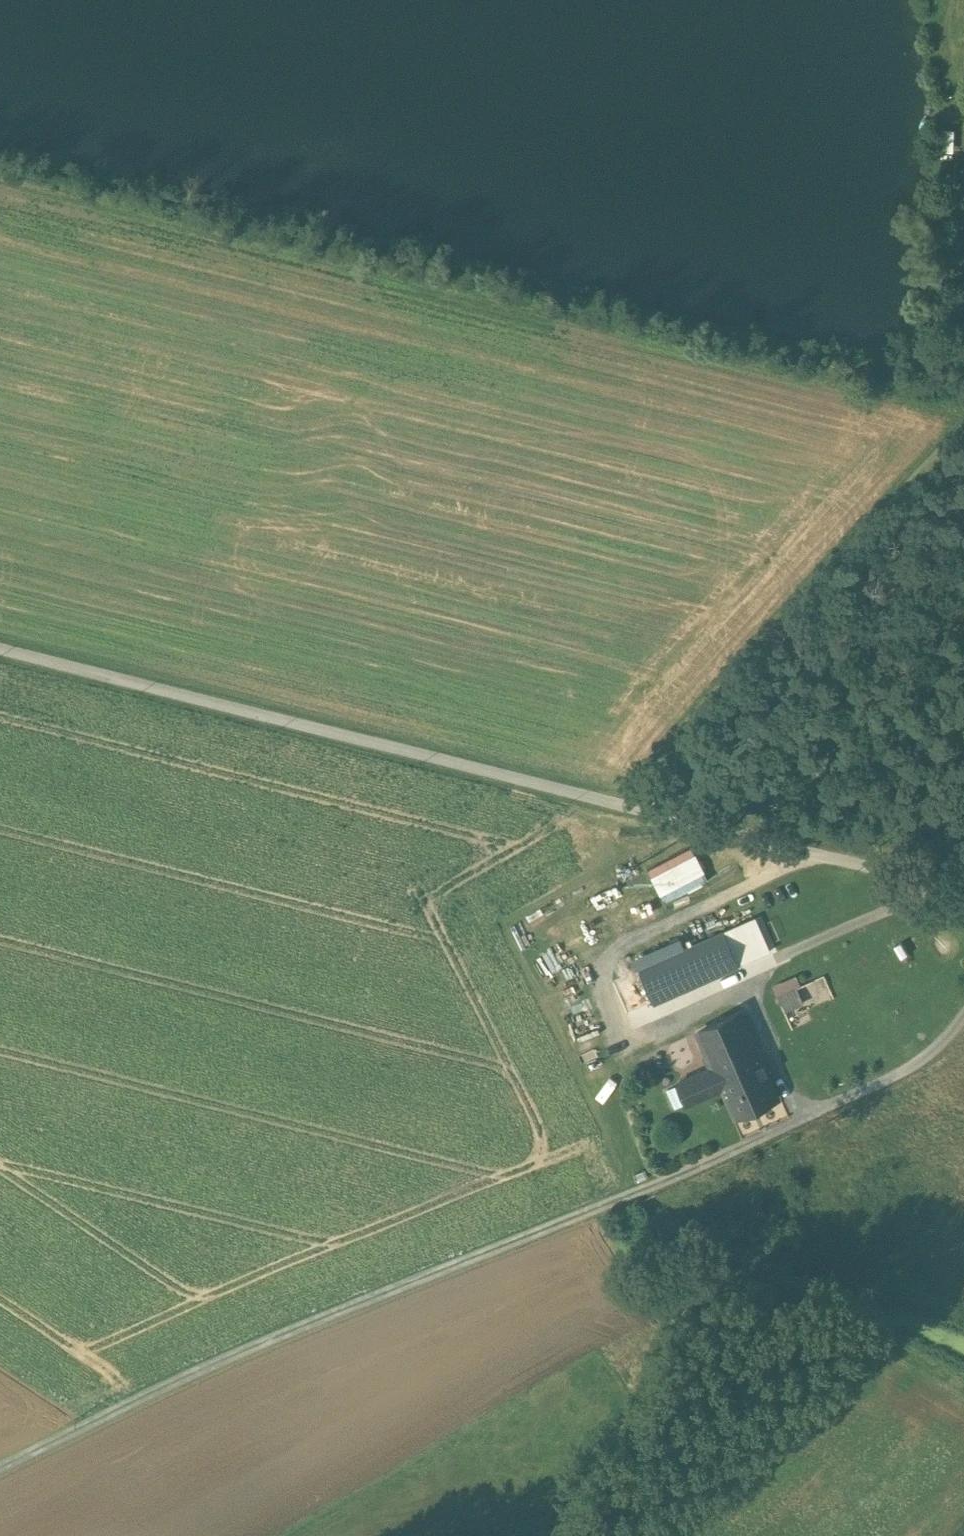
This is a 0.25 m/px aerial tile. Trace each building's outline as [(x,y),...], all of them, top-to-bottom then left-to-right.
[(955,150),(955,136),(941,136),(941,150),(955,150)] [(664,899),(710,881),(696,847),(650,865),(664,899)] [(758,917),(639,967),(654,1003),(773,953),(758,917)] [(801,987),(777,998),(783,1012),(807,1001),(801,987)] [(746,1014),(694,1036),(707,1065),(759,1043),(746,1014)] [(782,1096),(759,1043),(707,1065),(680,1076),(691,1105),(723,1092),(731,1117),(782,1096)]
